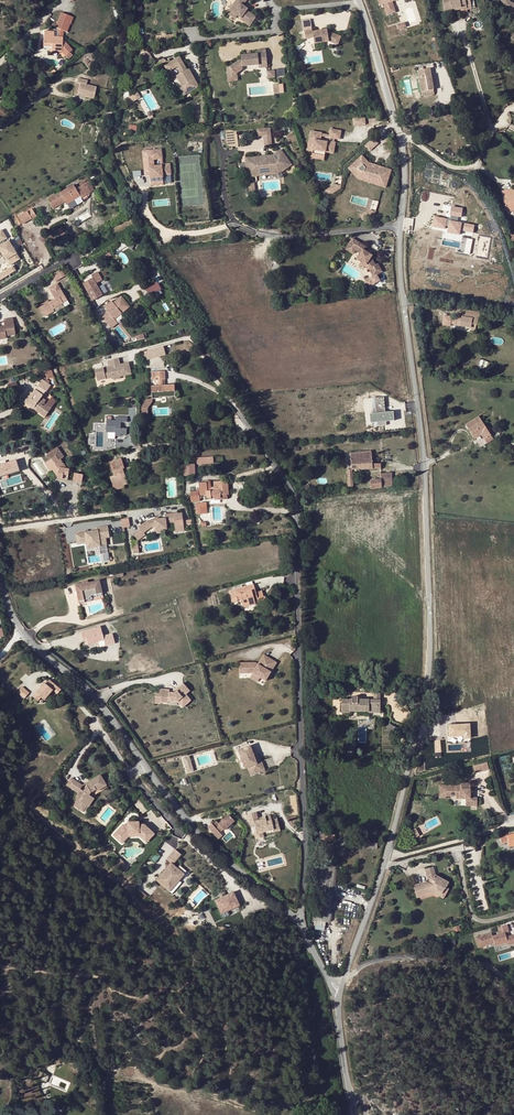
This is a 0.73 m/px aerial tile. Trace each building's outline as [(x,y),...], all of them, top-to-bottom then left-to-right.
[(236,0),(227,13),(235,18),(237,15),(241,18),(240,19),(250,26),(256,17),(247,10),(248,9),(243,5),(247,0),(236,0)] [(396,12),(393,2),(399,0),(378,0),(380,5),(383,4),(386,15),(396,12)] [(461,9),(466,8),(467,9),(471,8),(469,0),(446,0),(443,1),(445,12),(452,11),(452,9),(461,7),(461,9)] [(44,31),(43,44),(52,44),(51,47),(51,51),(61,52),(65,57),(65,56),(68,60),(72,56),(70,53),(72,51),(67,45),(62,45),(62,39),(63,31),(65,32),(72,17),(62,13),(56,27),(57,28),(57,37),(53,37),(54,32),(44,31)] [(334,43),(338,35),(327,31),(327,30),(312,32),(312,31),(304,32),(305,39),(313,38),(314,44),(329,41),(334,43)] [(258,54),(241,55),(243,67),(259,65),(259,68),(267,67),(265,49),(258,50),(258,54)] [(146,64),(153,59),(149,52),(141,57),(146,64)] [(164,66),(172,79),(176,76),(183,87),(179,90),(183,96),(199,86),(189,69),(187,70),(179,57),(164,66)] [(421,92),(433,90),(430,68),(418,71),(421,92)] [(268,78),(276,77),(275,70),(267,71),(268,78)] [(77,96),(78,93),(84,94),(84,97),(93,99),(96,87),(86,85),(87,80),(77,78),(73,95),(77,96)] [(274,84),(274,93),(285,92),(284,83),(274,84)] [(341,131),(331,130),(330,138),(340,139),(341,131)] [(321,151),(326,152),(334,153),(336,143),(329,142),(329,143),(321,141),(322,133),(311,132),(309,148),(314,149),(314,151),(313,155),(320,157),(321,151)] [(264,136),(265,148),(272,148),(271,135),(264,136)] [(159,151),(144,153),(145,160),(142,160),(144,174),(148,173),(148,176),(149,183),(155,183),(155,179),(161,179),(161,177),(169,176),(168,166),(160,166),(160,167),(152,168),(152,161),(160,160),(159,151)] [(246,164),(240,164),(240,170),(246,169),(247,173),(251,172),(251,175),(258,174),(257,173),(268,172),(268,173),(274,173),(274,171),(279,171),(281,169),(284,173),(292,166),(281,151),(277,154),(280,159),(278,161),(273,162),(273,157),(255,159),(255,157),(245,158),(246,164)] [(320,157),(313,155),(313,158),(325,160),(326,152),(321,151),(320,157)] [(370,163),(363,156),(350,168),(356,175),(358,173),(362,177),(365,178),(365,176),(379,181),(379,182),(386,184),(386,182),(388,183),(392,170),(370,163)] [(281,175),(284,173),(281,169),(279,171),(274,171),(274,173),(268,173),(268,172),(257,173),(258,174),(251,175),(251,172),(247,173),(247,178),(281,175)] [(358,173),(356,175),(359,179),(387,187),(388,183),(386,182),(386,184),(379,182),(379,181),(365,176),(365,178),(362,177),(358,173)] [(155,183),(149,183),(149,187),(162,186),(161,179),(155,179),(155,183)] [(85,184),(91,193),(95,191),(89,182),(85,184)] [(326,190),(329,195),(342,188),(339,183),(326,190)] [(81,199),(91,193),(85,184),(76,190),(74,186),(56,196),(55,195),(47,200),(53,210),(65,202),(67,205),(74,201),(80,197),(81,199)] [(513,189),(501,192),(506,212),(513,210),(513,190),(513,189)] [(449,219),(457,221),(459,216),(461,216),(463,208),(452,205),(449,219)] [(32,219),(33,221),(37,218),(32,209),(27,212),(32,219)] [(18,217),(23,225),(32,219),(27,212),(18,217)] [(446,229),(448,218),(434,216),(432,228),(446,229)] [(473,233),(475,225),(448,220),(446,233),(460,235),(461,231),(473,233)] [(1,228),(0,229),(0,256),(1,255),(7,265),(18,259),(1,228)] [(459,251),(469,254),(474,240),(463,236),(459,251)] [(373,266),(368,258),(369,256),(361,251),(363,248),(349,239),(345,247),(352,252),(357,255),(354,261),(359,263),(363,266),(363,267),(365,271),(366,270),(371,278),(380,272),(375,265),(373,266)] [(102,295),(93,278),(83,284),(93,300),(102,295)] [(363,283),(367,289),(373,285),(369,279),(363,283)] [(157,280),(145,287),(152,298),(163,291),(157,280)] [(64,304),(61,300),(66,297),(57,283),(49,288),(55,299),(49,302),(48,301),(38,307),(45,317),(55,311),(54,309),(64,304)] [(115,319),(130,307),(121,296),(113,303),(111,305),(109,303),(104,307),(109,312),(115,319)] [(469,316),(468,318),(472,319),(473,312),(462,310),(461,315),(469,316)] [(118,323),(115,319),(109,312),(102,318),(111,329),(118,323)] [(470,328),(470,330),(475,331),(476,326),(477,326),(478,318),(479,318),(480,313),(473,312),(472,319),(468,318),(466,318),(465,321),(462,321),(462,319),(455,318),(455,320),(451,319),(451,318),(443,316),(442,326),(450,327),(450,324),(454,325),(470,328)] [(15,329),(13,318),(3,319),(5,326),(0,327),(0,339),(7,338),(5,330),(15,329)] [(144,361),(165,355),(163,347),(142,353),(144,361)] [(132,374),(129,362),(120,364),(119,358),(109,361),(110,366),(110,367),(113,377),(114,380),(121,378),(120,377),(132,374)] [(113,377),(110,367),(110,366),(104,368),(106,379),(113,377)] [(106,379),(104,368),(95,370),(97,381),(106,379)] [(48,379),(54,377),(51,369),(45,371),(48,379)] [(158,380),(162,380),(164,380),(165,380),(164,372),(152,372),(153,380),(158,380)] [(40,400),(42,397),(46,392),(50,387),(51,386),(48,384),(46,383),(48,381),(46,379),(45,382),(44,381),(39,387),(37,386),(32,393),(33,394),(27,402),(35,408),(34,409),(45,417),(51,408),(46,404),(42,401),(40,400)] [(152,398),(152,399),(160,399),(160,398),(175,396),(174,385),(165,386),(162,386),(158,386),(151,387),(152,398)] [(25,402),(34,409),(35,408),(27,402),(33,394),(32,393),(31,393),(25,402)] [(51,408),(56,402),(52,396),(46,404),(51,408)] [(385,397),(372,398),(373,413),(369,414),(370,422),(394,421),(394,411),(386,412),(385,397)] [(141,407),(148,409),(152,402),(147,399),(141,407)] [(485,439),(491,435),(490,434),(488,431),(478,416),(465,424),(474,439),(481,434),(485,439)] [(121,434),(127,434),(127,429),(121,429),(121,422),(127,423),(127,417),(116,417),(116,421),(112,421),(106,421),(106,432),(111,432),(115,432),(115,436),(121,436),(121,434)] [(494,440),(491,435),(485,439),(488,444),(494,440)] [(67,469),(61,459),(65,457),(57,447),(47,454),(51,459),(47,462),(53,470),(55,468),(56,470),(55,473),(58,476),(57,478),(68,480),(69,473),(72,473),(71,470),(67,469)] [(351,461),(351,470),(381,468),(380,464),(372,464),(371,451),(350,453),(351,461)] [(18,470),(15,459),(0,463),(0,475),(18,470)] [(122,474),(124,474),(132,471),(131,467),(125,469),(121,459),(109,463),(114,476),(110,477),(112,484),(122,481),(124,485),(128,484),(125,477),(123,477),(122,474)] [(187,476),(195,475),(194,464),(187,465),(187,476)] [(73,481),(82,482),(83,475),(75,473),(73,481)] [(371,488),(392,486),(391,473),(380,474),(380,479),(370,481),(371,488)] [(228,493),(228,482),(222,482),(222,480),(213,481),(214,487),(213,487),(213,491),(210,491),(210,493),(207,493),(207,491),(209,491),(209,487),(210,487),(210,481),(206,481),(206,482),(198,482),(199,488),(197,488),(197,491),(190,492),(191,502),(200,502),(199,499),(201,498),(201,496),(206,495),(206,498),(210,498),(210,497),(221,496),(220,494),(228,493)] [(125,488),(124,485),(122,481),(112,484),(114,491),(125,488)] [(148,520),(139,527),(141,529),(144,532),(151,527),(155,526),(155,529),(161,528),(161,531),(166,530),(165,523),(173,522),(175,531),(184,530),(181,512),(164,514),(164,518),(161,518),(157,519),(148,520)] [(128,518),(121,519),(122,527),(124,527),(129,526),(128,518)] [(100,553),(108,552),(106,537),(110,537),(108,527),(75,531),(77,544),(86,543),(86,547),(99,546),(100,553)] [(144,532),(141,529),(134,535),(138,540),(145,534),(144,532)] [(94,595),(102,593),(99,580),(88,583),(87,580),(83,581),(83,584),(75,586),(78,601),(85,600),(87,599),(91,596),(92,595),(94,595)] [(229,591),(231,602),(237,600),(237,596),(241,595),(241,596),(256,592),(253,584),(243,588),(232,590),(229,591)] [(241,596),(242,599),(243,604),(254,601),(255,604),(267,601),(265,596),(263,597),(257,599),(256,592),(241,596)] [(83,640),(87,639),(103,635),(100,627),(81,632),(83,640)] [(115,643),(112,634),(103,636),(103,635),(87,639),(88,644),(97,642),(104,640),(105,645),(106,645),(115,643)] [(258,662),(251,673),(248,679),(257,683),(259,679),(266,683),(276,663),(262,655),(258,662)] [(258,662),(238,663),(238,674),(251,673),(258,662)] [(45,680),(33,693),(39,698),(42,694),(45,696),(53,687),(58,691),(62,686),(50,676),(47,681),(45,680)] [(160,700),(168,701),(168,700),(176,701),(181,707),(190,700),(185,694),(189,690),(182,682),(175,688),(176,690),(174,692),(171,692),(168,691),(169,689),(159,687),(159,692),(159,694),(160,694),(160,700)] [(23,683),(18,689),(24,695),(30,689),(23,683)] [(380,706),(380,700),(358,699),(358,697),(352,697),(352,699),(350,699),(350,700),(341,700),(341,712),(350,712),(350,711),(369,711),(369,706),(380,706)] [(470,738),(469,724),(456,725),(449,725),(449,736),(464,736),(464,738),(470,738)] [(250,745),(238,750),(245,768),(248,767),(250,766),(253,768),(256,774),(265,770),(262,762),(257,763),(250,745)] [(488,762),(475,766),(476,772),(490,769),(488,762)] [(250,766),(248,767),(251,776),(256,774),(253,768),(250,766)] [(72,775),(67,782),(78,789),(76,792),(78,793),(76,795),(78,797),(75,802),(83,808),(87,802),(89,803),(94,795),(89,792),(91,789),(97,786),(98,788),(107,782),(101,772),(86,780),(83,782),(72,775)] [(470,797),(470,782),(461,783),(461,785),(439,785),(439,798),(446,798),(446,797),(456,797),(456,799),(459,799),(459,806),(477,806),(477,797),(470,797)] [(255,837),(281,830),(277,813),(258,818),(256,811),(246,814),(249,822),(251,822),(255,837)] [(216,820),(212,824),(219,831),(222,828),(223,829),(227,827),(234,820),(228,814),(218,823),(216,820)] [(136,822),(126,827),(127,828),(128,831),(125,832),(122,830),(115,842),(125,848),(130,840),(128,839),(129,837),(140,832),(142,833),(141,836),(146,838),(148,835),(151,837),(155,829),(142,823),(138,825),(136,822)] [(411,831),(415,838),(420,835),(416,828),(411,831)] [(507,836),(508,840),(501,842),(502,844),(507,843),(508,846),(510,846),(513,845),(513,834),(507,836)] [(171,858),(157,875),(170,887),(184,869),(173,859),(181,849),(175,845),(167,855),(171,858)] [(121,858),(115,863),(123,872),(129,868),(121,858)] [(413,885),(416,896),(436,891),(442,894),(446,886),(446,887),(449,882),(435,875),(433,867),(425,869),(427,877),(430,879),(435,882),(433,885),(428,882),(427,881),(413,885)] [(416,896),(417,898),(433,893),(443,899),(449,888),(446,887),(446,886),(442,894),(436,891),(416,896)] [(234,890),(214,899),(221,914),(240,905),(234,890)] [(474,937),(476,946),(482,944),(483,946),(493,943),(494,946),(506,942),(507,945),(513,943),(513,934),(505,937),(504,933),(508,932),(505,925),(495,928),(497,934),(491,936),(490,932),(474,937)] [(43,1072),(40,1080),(46,1083),(50,1075),(43,1072)]
